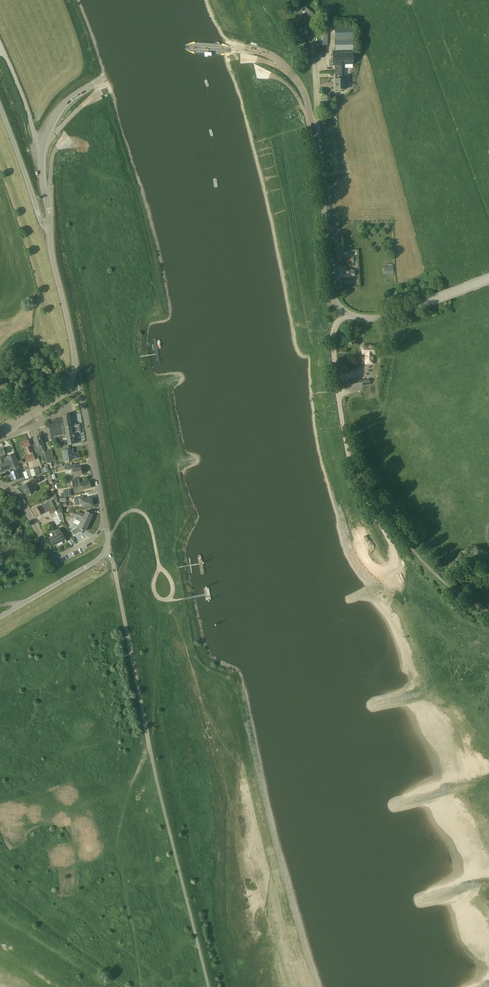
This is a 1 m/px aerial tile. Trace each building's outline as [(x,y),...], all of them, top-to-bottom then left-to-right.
[(312,17),(314,14),(305,7),(303,10),(312,17)] [(354,50),(353,50),(353,27),(334,27),(335,51),(333,51),(333,66),(335,66),(335,75),(335,78),(335,90),(345,90),(344,68),(353,68),(353,64),(354,64),(354,50)] [(306,43),(299,35),(296,37),(303,45),(306,43)] [(353,270),(340,271),(339,266),(334,266),(335,278),(354,277),(353,270)] [(374,354),(375,345),(362,345),(361,354),(365,354),(365,364),(373,364),(373,354),(374,354)] [(345,382),(346,389),(362,386),(369,385),(369,379),(365,379),(345,382)] [(68,444),(69,444),(75,443),(74,437),(75,436),(75,435),(81,434),(79,426),(76,426),(76,425),(74,426),(74,424),(73,425),(71,414),(70,415),(70,414),(67,415),(67,414),(66,414),(66,415),(63,415),(64,418),(53,420),(54,424),(49,425),(51,437),(51,438),(59,437),(59,439),(57,439),(58,445),(66,443),(65,439),(67,439),(68,444)] [(36,446),(38,453),(44,450),(45,450),(45,449),(43,444),(40,435),(34,438),(37,445),(36,446)] [(25,447),(28,454),(28,455),(26,456),(28,462),(35,459),(30,445),(28,439),(20,442),(22,448),(25,447)] [(69,444),(68,444),(62,445),(65,460),(79,458),(78,453),(74,453),(73,449),(70,449),(69,444)] [(15,453),(7,456),(4,448),(0,450),(0,465),(2,472),(13,468),(19,466),(15,453)] [(56,460),(55,456),(54,457),(52,450),(44,452),(47,463),(56,460)] [(76,468),(76,464),(64,466),(65,470),(72,469),(74,476),(82,474),(81,467),(76,468)] [(14,471),(11,472),(14,481),(18,479),(19,482),(25,480),(21,468),(20,465),(19,466),(13,468),(14,471)] [(37,467),(23,472),(25,479),(40,474),(37,467)] [(34,477),(28,479),(30,481),(23,485),(28,495),(35,491),(33,487),(34,487),(33,484),(34,484),(34,485),(41,481),(39,476),(35,478),(34,477)] [(80,483),(79,478),(72,480),(73,487),(81,486),(82,489),(91,488),(89,481),(80,483)] [(93,502),(93,500),(92,500),(92,497),(85,499),(84,496),(78,497),(79,503),(82,502),(83,507),(93,505),(93,503),(93,502)] [(40,506),(35,508),(39,515),(48,510),(50,513),(56,510),(58,514),(61,513),(58,504),(54,507),(54,506),(51,508),(48,502),(40,506)] [(76,516),(80,517),(82,518),(83,516),(90,520),(93,514),(86,511),(84,515),(78,512),(76,516)] [(56,525),(61,522),(58,515),(53,518),(56,525)] [(86,531),(90,520),(83,516),(82,518),(80,517),(78,521),(74,520),(73,525),(86,531)] [(50,538),(54,545),(56,544),(57,546),(68,541),(63,532),(61,532),(60,529),(55,531),(57,535),(50,538)]
